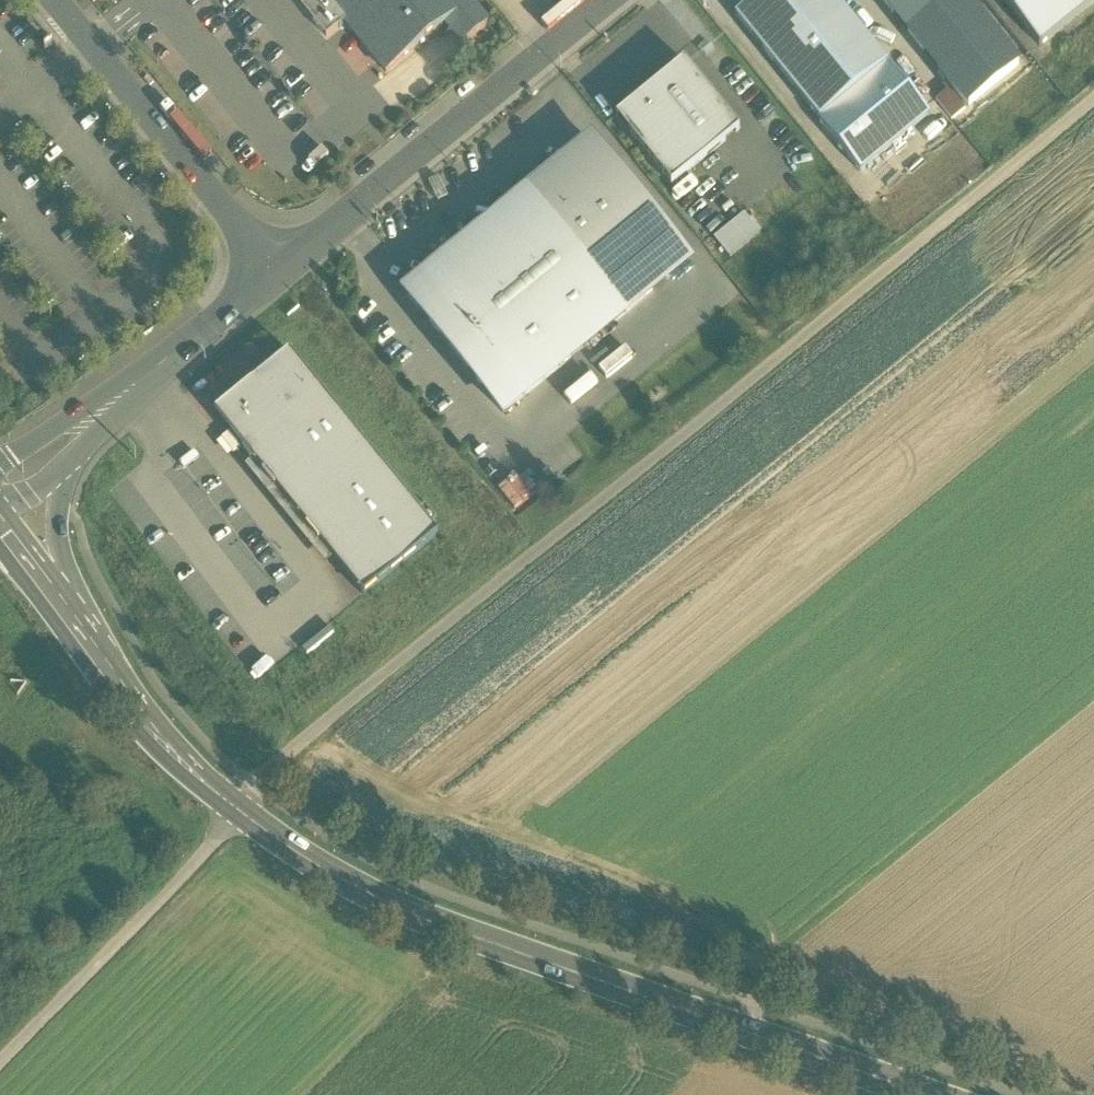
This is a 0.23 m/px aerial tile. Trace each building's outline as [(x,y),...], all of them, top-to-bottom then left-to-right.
[(386,72),(452,19),(468,40),(488,24),(469,0),(296,0),(326,37),(328,36),(328,35),(345,21),(386,72)] [(736,13),(753,0),(730,0),(727,2),(736,13)] [(735,14),(819,118),(888,63),(837,0),(753,0),(736,13),(735,14)] [(907,29),(943,0),(883,0),(907,29)] [(1039,46),(1093,1),(1093,0),(1001,0),(1039,46)] [(616,117),(671,185),(740,130),(684,62),(616,117)] [(888,63),(819,118),(818,119),(860,171),(930,115),(888,63)] [(530,192),(580,253),(641,204),(591,142),(530,192)] [(503,411),(626,311),(580,253),(530,192),(407,292),(503,411)] [(687,261),(641,204),(580,253),(626,311),(687,261)] [(714,237),(730,257),(760,233),(744,213),(714,237)] [(438,536),(289,352),(233,397),(230,431),(253,460),(334,560),(363,596),(438,536)] [(214,412),(230,431),(233,397),(214,412)] [(334,560),(253,460),(245,467),(325,566),(334,560)] [(302,649),(306,654),(334,632),(330,627),(302,649)]
